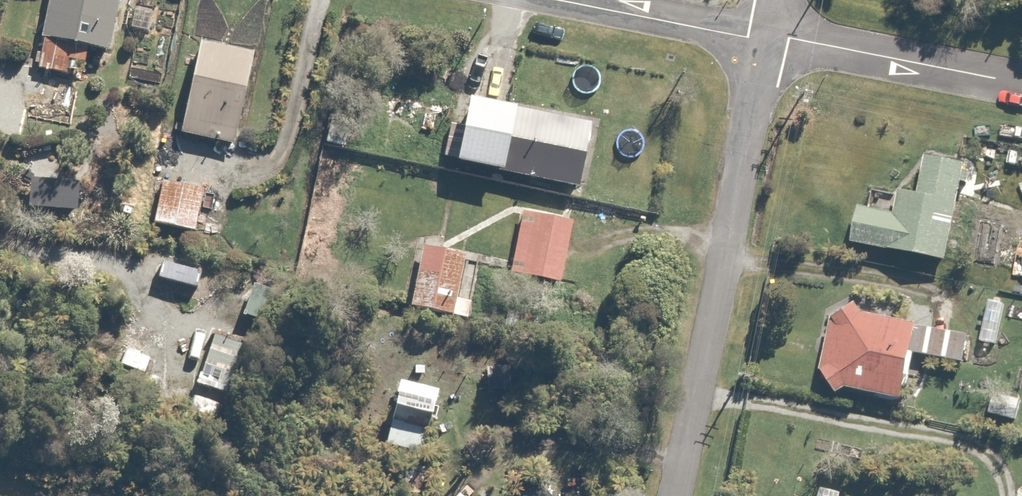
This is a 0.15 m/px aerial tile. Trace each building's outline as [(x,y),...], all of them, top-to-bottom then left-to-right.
[(38,68),(74,76),(78,58),(111,65),(125,0),(53,0),(38,68)] [(258,55),(202,44),(182,138),(238,150),(258,55)] [(472,95),(469,108),(458,167),(587,193),(602,121),(472,95)] [(870,209),(862,207),(855,248),(951,265),(968,165),(929,159),(922,197),(900,193),(896,213),(879,210),(882,195),(872,194),(870,209)] [(206,193),(163,184),(154,226),(198,235),(206,193)] [(575,224),(524,212),(510,275),(561,286),(575,224)] [(475,260),(424,250),(412,307),(463,318),(475,260)] [(921,358),(969,364),(974,335),(886,322),(889,307),(859,303),(836,322),(824,373),(844,400),(850,392),(915,402),(921,358)] [(197,382),(237,399),(257,350),(218,334),(197,382)] [(449,393),(404,378),(384,443),(429,458),(449,393)]
